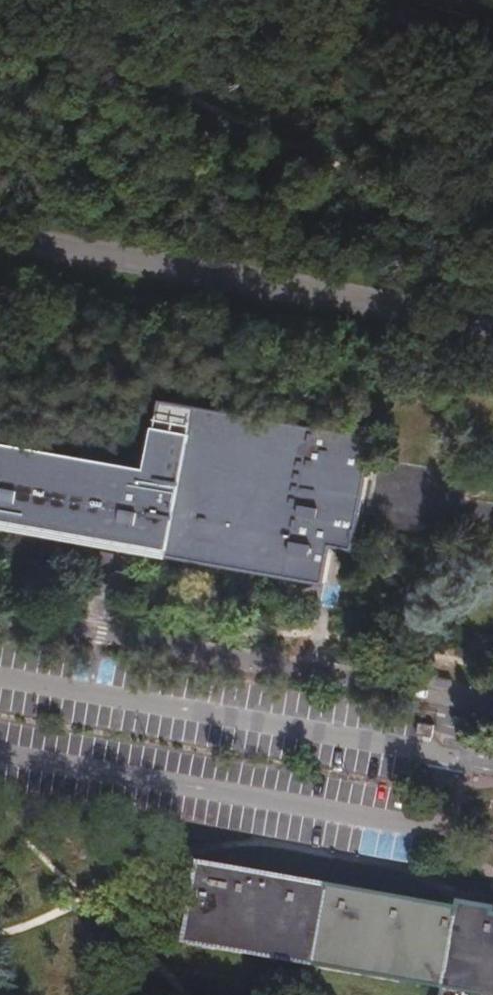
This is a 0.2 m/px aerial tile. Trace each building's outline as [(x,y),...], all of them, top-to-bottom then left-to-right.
[(206,409),(158,401),(146,474),(0,450),(0,520),(180,550),(206,409)] [(370,436),(206,409),(180,550),(316,573),(320,550),(350,555),(360,494),(365,463),(370,436)] [(207,854),(186,947),(437,991),(437,994),(492,994),(492,903),(467,899),(467,904),(207,854)]
